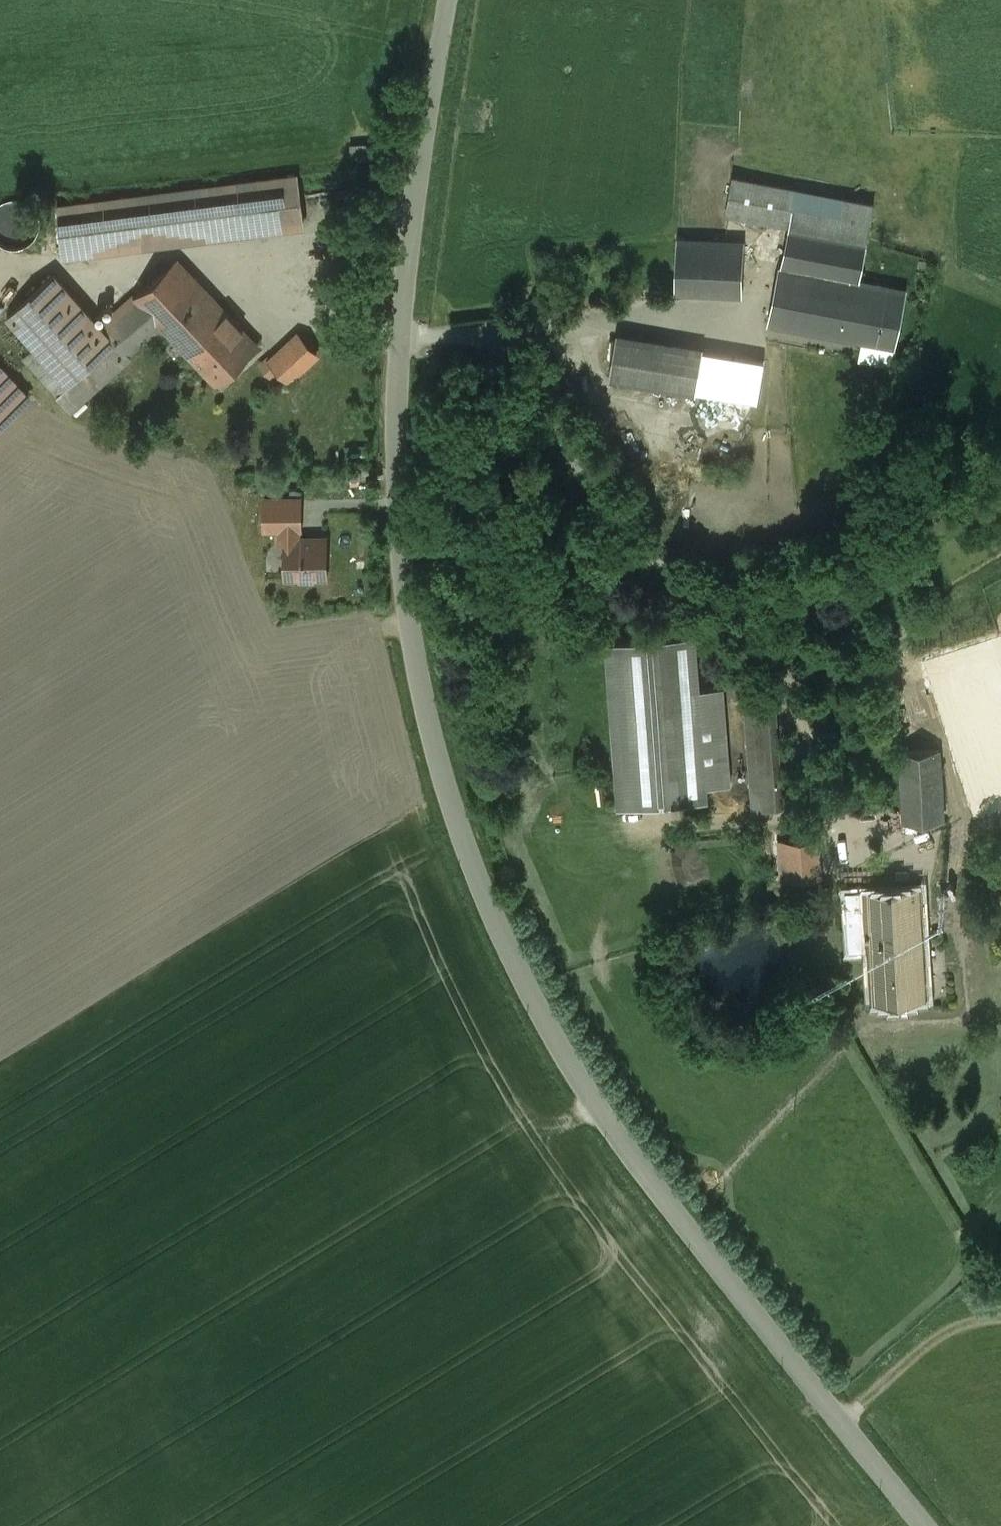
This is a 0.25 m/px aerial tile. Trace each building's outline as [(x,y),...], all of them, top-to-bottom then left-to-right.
[(298,174),(58,205),(64,256),(304,225),(298,174)] [(790,225),(770,324),(821,334),(822,332),(833,276),(859,281),(867,239),(874,206),(732,179),(726,212),(790,225)] [(9,197),(4,199),(1,201),(0,201),(0,243),(1,244),(5,246),(8,247),(11,248),(16,248),(22,247),(26,246),(29,244),(32,241),(34,239),(36,237),(37,235),(38,232),(40,229),(40,225),(40,222),(40,219),(39,216),(38,212),(36,208),(33,204),(30,202),(25,199),(22,198),(18,197),(14,197),(9,197)] [(721,243),(678,241),(676,292),(742,295),(744,244),(721,243)] [(220,305),(177,259),(136,296),(162,324),(170,334),(179,343),(220,305)] [(101,327),(54,275),(8,316),(35,347),(69,385),(116,343),(101,327)] [(859,281),(833,276),(822,332),(896,347),(907,291),(859,281)] [(136,296),(101,327),(116,343),(127,355),(128,354),(147,337),(162,324),(136,296)] [(220,305),(179,343),(217,383),(258,345),(220,305)] [(162,324),(147,337),(157,347),(170,334),(162,324)] [(763,361),(618,332),(611,364),(757,392),(763,361)] [(298,335),(272,360),(280,369),(291,380),(317,356),(298,335)] [(69,385),(58,395),(71,410),(130,356),(128,354),(127,355),(116,343),(69,385)] [(69,385),(35,347),(24,357),(58,395),(69,385)] [(272,360),(269,357),(261,365),(272,377),(280,369),(272,360)] [(29,399),(0,366),(0,424),(29,399)] [(361,480),(361,470),(349,470),(349,480),(361,480)] [(301,498),(265,498),(265,528),(272,528),(281,528),(298,528),(301,528),(301,498)] [(310,538),(298,539),(298,528),(281,528),(281,541),(286,541),(287,576),(326,576),(326,541),(316,541),(310,538)] [(879,639),(863,556),(837,562),(854,645),(879,639)] [(695,634),(605,640),(615,768),(617,806),(653,804),(707,800),(699,689),(695,634)] [(723,687),(699,689),(706,786),(730,784),(723,687)] [(772,706),(745,707),(747,769),(777,767),(772,706)] [(939,749),(900,751),(904,822),(944,819),(939,749)] [(777,767),(747,769),(747,796),(777,795),(777,767)] [(817,838),(779,841),(782,880),(820,877),(817,838)] [(921,886),(865,890),(846,891),(847,923),(867,921),(867,933),(864,933),(864,937),(868,937),(868,950),(869,950),(872,1001),(927,998),(921,886)]
